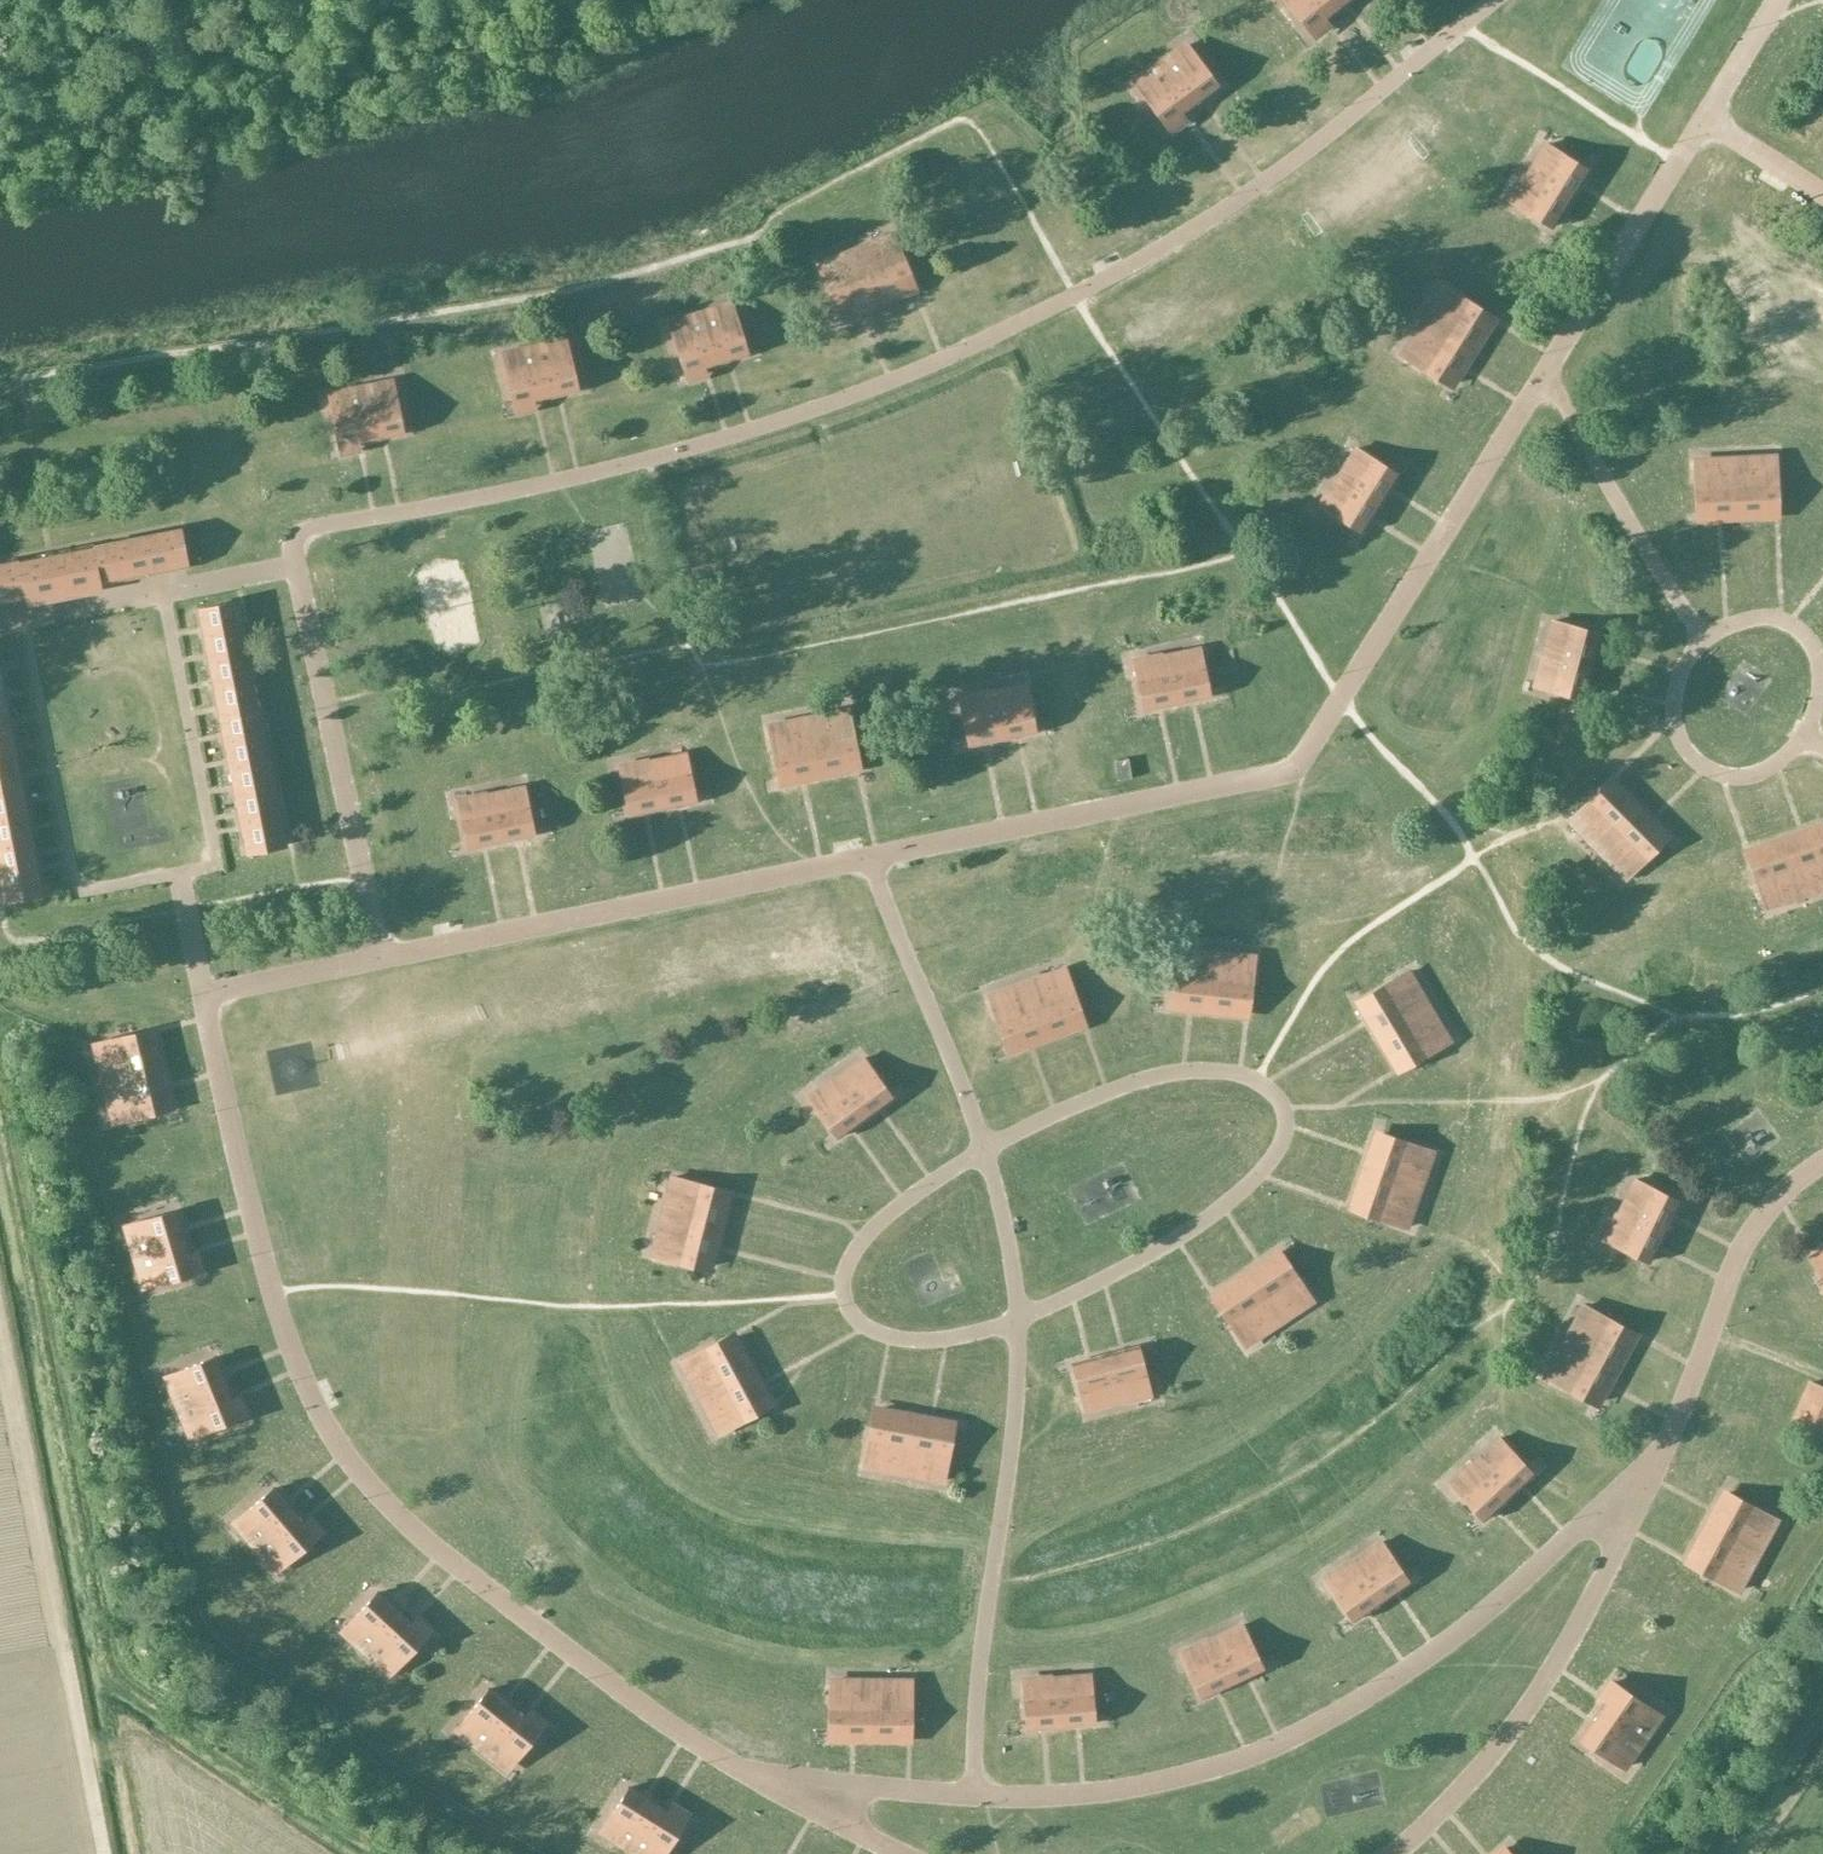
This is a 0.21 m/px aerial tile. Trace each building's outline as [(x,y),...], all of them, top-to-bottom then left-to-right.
[(1313,35),(1327,24),(1324,20),(1335,11),(1326,0),(1286,0),(1313,35)] [(1335,11),(1350,0),(1326,0),(1335,11)] [(1187,45),(1161,65),(1193,107),(1218,87),(1187,45)] [(1151,77),(1138,87),(1171,130),(1184,119),(1181,115),(1193,107),(1161,65),(1149,74),(1151,77)] [(1546,145),(1528,173),(1570,199),(1587,170),(1546,145)] [(1528,173),(1511,201),(1552,227),(1570,199),(1528,173)] [(893,235),(856,250),(878,305),(912,291),(898,257),(902,255),(893,235)] [(856,250),(819,265),(826,283),(829,282),(844,319),(878,305),(856,250)] [(1445,287),(1423,321),(1473,353),(1493,322),(1461,302),(1463,299),(1445,287)] [(731,305),(701,314),(717,364),(747,355),(731,305)] [(687,323),(672,328),(688,379),(704,373),(703,369),(717,364),(701,314),(686,319),(687,323)] [(1423,321),(1402,356),(1418,366),(1420,363),(1454,384),(1473,353),(1423,321)] [(565,340),(534,347),(547,398),(578,391),(565,340)] [(520,355),(504,359),(517,411),(533,407),(532,402),(547,398),(534,347),(519,351),(520,355)] [(393,382),(361,388),(371,440),(403,433),(393,382)] [(346,395),(331,398),(341,451),(358,447),(357,442),(371,440),(361,388),(346,391),(346,395)] [(1356,449),(1338,477),(1379,503),(1397,475),(1356,449)] [(1775,458),(1735,459),(1737,519),(1774,517),(1772,480),(1776,480),(1775,458)] [(1735,459),(1694,461),(1695,481),(1699,480),(1700,520),(1737,519),(1735,459)] [(1338,477),(1320,505),(1362,531),(1379,503),(1338,477)] [(187,567),(180,529),(143,537),(151,574),(187,567)] [(143,537),(108,543),(115,581),(151,574),(143,537)] [(108,543),(92,547),(99,584),(100,584),(115,581),(108,543)] [(92,547),(57,554),(65,594),(101,587),(100,584),(99,584),(92,547)] [(57,554),(21,560),(28,598),(27,598),(28,601),(65,594),(57,554)] [(0,565),(0,603),(27,598),(28,598),(21,560),(0,565)] [(238,602),(199,610),(204,637),(243,629),(238,602)] [(1552,621),(1543,654),(1591,666),(1599,634),(1552,621)] [(243,629),(204,637),(209,663),(248,655),(243,629)] [(1199,649),(1166,655),(1176,704),(1209,697),(1199,649)] [(1591,666),(1543,654),(1535,686),(1582,698),(1591,666)] [(248,655),(209,663),(215,690),(254,682),(248,655)] [(1166,655),(1134,662),(1144,710),(1176,704),(1166,655)] [(254,682),(215,690),(220,716),(259,708),(254,682)] [(1025,684),(992,691),(1002,739),(1035,732),(1025,684)] [(992,691),(959,698),(969,746),(1002,739),(992,691)] [(0,705),(0,732),(11,730),(6,704),(0,705)] [(259,708),(220,716),(225,742),(264,734),(259,708)] [(848,711),(808,719),(820,777),(856,769),(849,733),(852,732),(848,711)] [(808,719),(769,727),(773,745),(776,745),(784,784),(820,777),(808,719)] [(0,732),(0,760),(16,756),(11,730),(0,732)] [(264,734),(225,742),(230,769),(269,761),(264,734)] [(1117,780),(1130,779),(1126,753),(1113,755),(1117,780)] [(685,754),(653,761),(663,809),(695,802),(685,754)] [(0,760),(0,787),(21,783),(16,756),(0,760)] [(269,761),(230,769),(236,795),(275,787),(269,761)] [(653,761),(620,768),(630,816),(663,809),(653,761)] [(1585,805),(1569,820),(1598,849),(1640,807),(1614,781),(1587,807),(1585,805)] [(0,787),(0,814),(27,809),(21,783),(0,787)] [(275,787),(236,795),(241,821),(280,813),(275,787)] [(524,787),(491,794),(501,842),(534,835),(524,787)] [(491,794),(458,801),(468,849),(501,842),(491,794)] [(1640,807),(1598,849),(1626,878),(1640,864),(1637,862),(1666,834),(1640,807)] [(0,814),(0,842),(32,835),(27,809),(0,814)] [(280,813),(241,821),(246,848),(266,844),(267,849),(286,845),(280,813)] [(1803,894),(1822,887),(1822,838),(1819,826),(1784,838),(1803,894)] [(0,842),(0,869),(37,862),(32,835),(0,842)] [(1758,887),(1765,907),(1803,894),(1784,838),(1749,850),(1761,885),(1758,887)] [(4,901),(24,897),(23,893),(42,889),(37,862),(0,869),(0,880),(4,901)] [(1214,953),(1174,948),(1172,967),(1175,968),(1171,1008),(1207,1012),(1214,953)] [(1255,957),(1214,953),(1207,1012),(1244,1016),(1248,979),(1252,979),(1255,957)] [(1065,970),(1027,983),(1047,1039),(1082,1027),(1069,992),(1073,991),(1065,970)] [(1393,985),(1358,1005),(1377,1037),(1428,1006),(1408,972),(1391,981),(1393,985)] [(1027,983),(989,997),(996,1015),(999,1014),(1012,1052),(1047,1039),(1027,983)] [(1428,1006),(1377,1037),(1396,1068),(1428,1049),(1430,1053),(1449,1041),(1428,1006)] [(117,1039),(96,1044),(105,1083),(162,1069),(154,1033),(118,1042),(117,1039)] [(863,1059),(836,1078),(865,1118),(892,1098),(863,1059)] [(162,1069),(105,1083),(115,1122),(133,1118),(132,1114),(171,1105),(162,1069)] [(836,1078),(809,1098),(838,1137),(865,1118),(836,1078)] [(1363,1170),(1419,1190),(1432,1151),(1414,1145),(1413,1149),(1375,1135),(1363,1170)] [(1419,1190),(1363,1170),(1351,1205),(1386,1217),(1384,1221),(1405,1228),(1419,1190)] [(694,1183),(673,1177),(663,1216),(720,1231),(729,1195),(693,1186),(694,1183)] [(1678,1202),(1635,1180),(1620,1210),(1664,1232),(1678,1202)] [(1664,1232),(1620,1210),(1605,1240),(1649,1262),(1664,1232)] [(176,1211),(126,1226),(135,1257),(185,1242),(176,1211)] [(720,1231),(663,1216),(653,1256),(671,1261),(672,1257),(711,1267),(720,1231)] [(185,1242),(135,1257),(140,1272),(144,1271),(148,1286),(199,1271),(194,1254),(190,1256),(185,1242)] [(1814,1256),(1822,1272),(1822,1251),(1814,1256)] [(1276,1253),(1245,1273),(1278,1323),(1312,1300),(1301,1284),(1298,1286),(1276,1253)] [(1245,1273),(1215,1294),(1235,1325),(1232,1327),(1244,1345),(1278,1323),(1245,1273)] [(1604,1317),(1585,1306),(1565,1342),(1617,1370),(1635,1338),(1602,1320),(1604,1317)] [(701,1351),(681,1362),(700,1397),(753,1369),(735,1337),(702,1355),(701,1351)] [(1617,1370),(1565,1342),(1546,1377),(1563,1387),(1564,1383),(1599,1402),(1617,1370)] [(1138,1347),(1106,1355),(1118,1403),(1150,1394),(1138,1347)] [(1106,1355),(1073,1363),(1085,1411),(1118,1403),(1106,1355)] [(215,1357),(167,1377),(179,1407),(227,1387),(215,1357)] [(753,1369),(700,1397),(720,1433),(737,1424),(735,1421),(770,1402),(753,1369)] [(1794,1418),(1822,1431),(1822,1388),(1810,1383),(1794,1418)] [(227,1387),(179,1407),(185,1421),(188,1420),(194,1435),(244,1415),(237,1399),(233,1400),(227,1387)] [(914,1416),(878,1409),(871,1445),(868,1445),(864,1467),(903,1474),(914,1416)] [(376,1410),(376,1420),(405,1421),(405,1411),(376,1410)] [(951,1422),(914,1416),(903,1474),(943,1481),(947,1462),(943,1462),(951,1422)] [(1532,1474),(1499,1438),(1474,1461),(1508,1497),(1532,1474)] [(1508,1497),(1474,1461),(1450,1484),(1484,1520),(1508,1497)] [(295,1513),(274,1488),(234,1522),(255,1547),(295,1513)] [(1757,1514),(1722,1494),(1705,1527),(1757,1555),(1776,1520),(1759,1510),(1757,1514)] [(305,1524),(295,1513),(255,1547),(266,1559),(269,1556),(279,1569),(320,1534),(309,1520),(305,1524)] [(1757,1555),(1705,1527),(1687,1559),(1720,1577),(1718,1580),(1737,1591),(1757,1555)] [(1381,1542),(1353,1561),(1381,1601),(1409,1583),(1381,1542)] [(1381,1601),(1353,1561),(1326,1580),(1354,1620),(1381,1601)] [(402,1614),(378,1592),(343,1631),(366,1653),(402,1614)] [(413,1624),(402,1614),(366,1653),(378,1663),(381,1661),(393,1672),(429,1633),(416,1621),(413,1624)] [(1242,1625),(1212,1639),(1232,1684),(1263,1670),(1242,1625)] [(1232,1684),(1212,1639),(1181,1653),(1202,1698),(1232,1684)] [(1090,1675),(1057,1678),(1061,1727),(1094,1724),(1090,1675)] [(1057,1678),(1023,1680),(1027,1729),(1061,1727),(1057,1678)] [(870,1740),(871,1681),(830,1680),(830,1700),(834,1700),(833,1740),(870,1740)] [(911,1681),(871,1681),(870,1740),(907,1741),(907,1704),(911,1704),(911,1681)] [(1641,1741),(1651,1728),(1647,1726),(1657,1713),(1613,1682),(1603,1697),(1607,1699),(1598,1711),(1641,1741)] [(457,1729),(482,1750),(515,1709),(490,1689),(457,1729)] [(515,1709),(482,1750),(494,1760),(497,1757),(510,1767),(543,1725),(530,1714),(526,1718),(515,1709)] [(1641,1741),(1598,1711),(1580,1738),(1623,1768),(1641,1741)] [(657,1804),(630,1787),(602,1831),(629,1849),(657,1804)] [(629,1849),(638,1853),(645,1853),(664,1853),(687,1817),(672,1808),(670,1812),(657,1804),(629,1849)]
